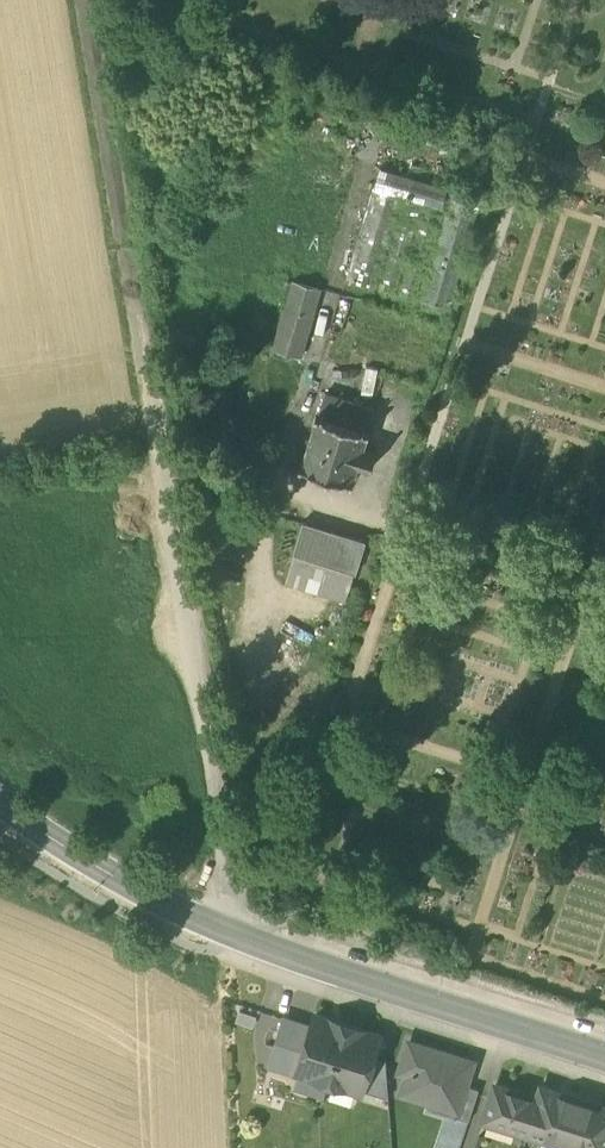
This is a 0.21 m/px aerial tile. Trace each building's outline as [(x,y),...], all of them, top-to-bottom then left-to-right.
[(420,300),(450,309),(483,195),(453,187),(451,195),(446,194),(449,187),(379,166),(346,279),(376,288),(404,194),(408,195),(380,289),(396,294),(424,200),(427,201),(400,295),(416,299),(444,201),(449,203),(420,300)] [(275,348),(300,356),(304,341),(320,288),(295,281),(275,348)] [(350,483),(352,483),(354,481),(353,481),(358,465),(371,469),(376,454),(362,450),(369,431),(367,430),(374,408),(357,402),(326,393),(319,415),(316,415),(300,467),(303,468),(303,467),(351,482),(350,483)] [(294,554),(338,567),(347,535),(303,522),(294,554)] [(366,541),(347,535),(338,567),(356,573),(366,541)] [(284,586),(347,605),(356,573),(338,567),(294,554),(284,586)] [(325,1095),(329,1081),(347,1025),(315,1015),(312,1026),(301,1060),(297,1072),(300,1072),(297,1086),(325,1095)] [(273,1051),(301,1060),(312,1026),(284,1017),(273,1051)] [(379,1035),(347,1025),(329,1081),(361,1091),(362,1089),(372,1055),(379,1035)] [(457,1106),(459,1106),(465,1084),(471,1066),(429,1053),(430,1049),(409,1042),(400,1071),(408,1073),(402,1092),(432,1101),(433,1098),(457,1106)] [(270,1063),(297,1072),(301,1060),(273,1051),(270,1063)] [(362,1089),(388,1098),(388,1097),(386,1061),(386,1060),(372,1055),(362,1089)] [(454,1116),(469,1121),(479,1089),(465,1084),(459,1106),(457,1106),(454,1116)] [(484,1119),(528,1133),(537,1104),(510,1095),(511,1090),(495,1085),(484,1119)] [(571,1147),(604,1147),(604,1107),(542,1087),(537,1104),(528,1133),(527,1134),(571,1147)]
